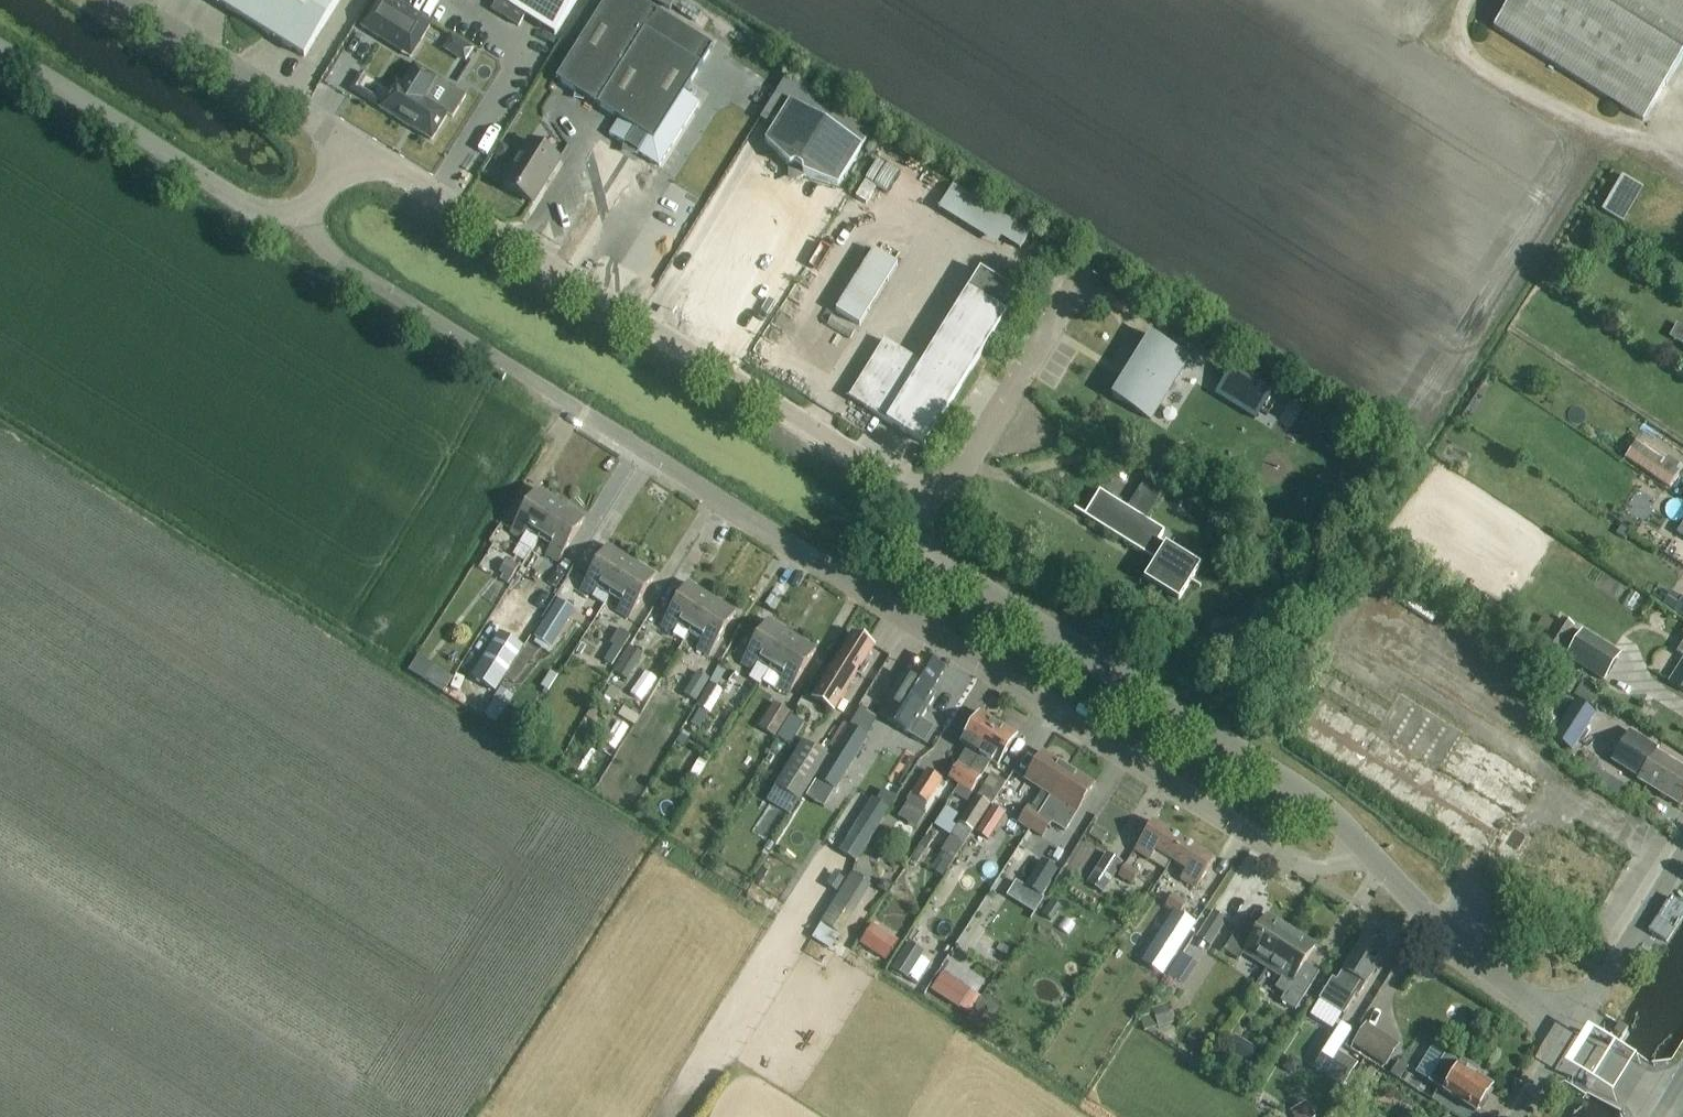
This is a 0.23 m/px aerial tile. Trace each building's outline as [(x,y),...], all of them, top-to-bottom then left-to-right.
[(338,0),(211,0),(303,57),(338,0)] [(361,27),(378,37),(411,57),(421,40),(431,22),(394,0),(378,0),(361,27)] [(490,9),(518,26),(524,16),(554,35),(575,0),(496,0),(490,9)] [(697,103),(682,94),(711,47),(635,0),(604,0),(553,80),(617,119),(607,135),(658,166),(697,103)] [(1494,32),(1644,122),(1682,57),(1682,0),(1514,0),(1494,32)] [(355,54),(378,63),(385,42),(362,34),(355,54)] [(455,120),(468,99),(412,64),(399,84),(394,81),(378,108),(430,140),(446,114),(455,120)] [(836,186),(861,146),(775,93),(758,119),(771,127),(763,141),(787,167),(787,175),(794,180),(802,176),(836,186)] [(530,203),(558,159),(528,141),(500,184),(530,203)] [(860,327),(898,267),(874,252),(837,312),(860,327)] [(923,445),(1005,312),(1016,295),(977,271),(920,363),(883,340),(847,398),(923,445)] [(1150,419),(1187,358),(1149,334),(1111,395),(1150,419)] [(1638,440),(1626,458),(1670,487),(1682,469),(1638,440)] [(1177,473),(1183,463),(1174,458),(1168,468),(1177,473)] [(1673,489),(1682,496),(1682,475),(1673,489)] [(1144,519),(1162,491),(1143,479),(1125,507),(1098,490),(1082,516),(1154,560),(1143,579),(1178,601),(1199,566),(1157,540),(1163,531),(1144,519)] [(541,533),(559,504),(535,489),(509,532),(522,539),(530,526),(541,533)] [(559,504),(541,533),(552,540),(545,552),(558,560),(583,519),(559,504)] [(1220,539),(1228,526),(1220,521),(1212,533),(1220,539)] [(607,546),(580,588),(593,596),(604,603),(612,590),(631,561),(607,546)] [(514,561),(506,574),(513,578),(521,566),(514,561)] [(631,561),(612,590),(624,597),(616,609),(629,617),(655,576),(631,561)] [(692,627),(711,598),(687,583),(660,625),(673,633),(681,620),(692,627)] [(711,598),(692,627),(704,634),(696,646),(709,654),(735,613),(711,598)] [(555,599),(531,638),(549,649),(555,639),(572,610),(566,606),(555,599)] [(767,620),(741,662),(754,670),(762,657),(773,664),(791,635),(767,620)] [(1560,622),(1546,647),(1558,654),(1573,629),(1560,622)] [(492,697),(522,649),(497,634),(467,682),(492,697)] [(864,657),(872,645),(854,634),(844,649),(842,648),(811,697),(833,710),(850,683),(849,683),(855,673),(860,676),(869,661),(864,657)] [(773,664),(763,681),(774,688),(777,683),(790,691),(815,650),(791,635),(773,664)] [(1566,659),(1602,681),(1616,658),(1581,636),(1566,659)] [(614,674),(628,682),(643,654),(629,646),(614,674)] [(418,655),(407,671),(442,693),(453,676),(418,655)] [(902,674),(877,715),(879,716),(883,719),(909,734),(910,735),(923,743),(934,726),(921,718),(934,696),(929,693),(943,670),(920,657),(908,678),(902,674)] [(1670,683),(1682,692),(1682,662),(1670,683)] [(698,673),(692,682),(704,690),(709,680),(698,673)] [(711,714),(724,692),(712,684),(698,706),(711,714)] [(609,688),(603,698),(612,704),(619,694),(609,688)] [(493,701),(483,716),(495,724),(505,709),(493,701)] [(778,737),(793,713),(775,701),(760,726),(778,737)] [(1578,750),(1600,715),(1577,702),(1556,737),(1578,750)] [(638,717),(622,709),(617,718),(633,727),(638,717)] [(960,784),(998,725),(979,713),(961,743),(967,747),(948,777),(960,784)] [(998,725),(960,784),(954,794),(965,800),(980,776),(990,761),(997,766),(1016,736),(998,725)] [(834,751),(815,779),(835,792),(869,739),(865,737),(850,727),(834,751)] [(1682,803),(1682,770),(1656,753),(1658,750),(1631,733),(1615,761),(1641,777),(1638,781),(1680,807),(1682,803)] [(800,803),(828,758),(803,743),(775,787),(800,803)] [(1029,830),(1068,768),(1043,752),(1025,781),(1041,790),(1030,808),(1028,806),(1018,822),(1022,824),(1019,828),(1027,833),(1029,830)] [(1029,830),(1041,837),(1046,829),(1051,820),(1065,829),(1076,812),(1093,784),(1068,768),(1029,830)] [(926,771),(912,794),(927,803),(941,781),(926,771)] [(1463,802),(1483,820),(1507,792),(1487,774),(1463,802)] [(959,825),(973,834),(991,806),(977,796),(959,825)] [(873,797),(839,851),(857,863),(891,808),(877,799),(873,797)] [(756,830),(765,818),(742,801),(723,826),(738,837),(748,824),(756,830)] [(1006,815),(993,807),(976,834),(988,842),(1006,815)] [(1170,860),(1182,841),(1152,822),(1134,850),(1150,860),(1155,851),(1170,860)] [(954,862),(973,834),(959,825),(940,853),(954,862)] [(926,837),(911,861),(917,865),(932,841),(926,837)] [(1182,841),(1170,860),(1186,870),(1180,879),(1195,888),(1212,860),(1182,841)] [(1105,856),(1087,884),(1102,894),(1120,865),(1105,856)] [(1041,862),(1023,890),(1039,900),(1057,872),(1041,862)] [(1133,886),(1141,874),(1125,865),(1118,877),(1133,886)] [(946,893),(954,880),(942,873),(934,887),(946,893)] [(822,925),(837,935),(867,888),(852,878),(822,925)] [(882,882),(877,891),(885,896),(890,887),(882,882)] [(1181,915),(1188,904),(1173,895),(1166,906),(1174,911),(1181,915)] [(1649,931),(1667,943),(1682,917),(1682,905),(1670,897),(1649,931)] [(1050,901),(1042,913),(1053,920),(1060,908),(1050,901)] [(1163,972),(1194,923),(1181,915),(1174,911),(1143,958),(1163,972)] [(1197,937),(1205,943),(1211,946),(1227,921),(1214,912),(1197,937)] [(1240,925),(1224,952),(1239,961),(1244,953),(1268,968),(1292,931),(1267,916),(1255,935),(1240,925)] [(861,947),(886,963),(899,944),(874,928),(861,947)] [(852,973),(868,953),(840,931),(825,951),(852,973)] [(1292,931),(1268,968),(1283,977),(1276,989),(1285,995),(1281,1001),(1296,1011),(1310,989),(1295,980),(1304,965),(1316,946),(1292,931)] [(1367,984),(1388,951),(1365,937),(1345,970),(1344,969),(1337,981),(1333,978),(1319,1000),(1344,1016),(1357,996),(1359,997),(1367,984)] [(977,944),(973,951),(984,958),(989,951),(977,944)] [(893,970),(916,985),(931,960),(908,945),(893,970)] [(967,970),(975,956),(960,947),(952,961),(967,970)] [(1181,954),(1167,976),(1174,980),(1188,959),(1181,954)] [(943,974),(932,992),(958,1008),(970,991),(968,990),(943,974)] [(1167,1005),(1152,1010),(1153,1011),(1158,1028),(1159,1029),(1174,1024),(1167,1005)] [(1386,1068),(1401,1045),(1366,1023),(1352,1046),(1386,1068)] [(1622,1040),(1628,1030),(1619,1024),(1613,1034),(1622,1040)] [(1627,1029),(1626,1029),(1586,1094),(1585,1096),(1586,1097),(1588,1097),(1589,1096),(1629,1033),(1629,1031),(1627,1029)] [(1248,1063),(1256,1049),(1235,1036),(1227,1050),(1248,1063)] [(1345,1088),(1360,1063),(1328,1043),(1313,1068),(1345,1088)] [(1460,1065),(1446,1056),(1428,1083),(1476,1113),(1478,1111),(1482,1111),(1487,1102),(1486,1098),(1492,1087),(1476,1077),(1478,1073),(1462,1062),(1460,1065)] [(1618,1116),(1619,1116),(1655,1061),(1654,1060),(1653,1058),(1651,1058),(1650,1059),(1616,1113),(1616,1114),(1616,1116),(1618,1116)] [(1418,1093),(1426,1079),(1399,1061),(1390,1076),(1418,1093)] [(1367,1089),(1376,1073),(1365,1066),(1355,1082),(1367,1089)] [(1291,1111),(1294,1116),(1315,1116),(1306,1102),(1291,1111)]
